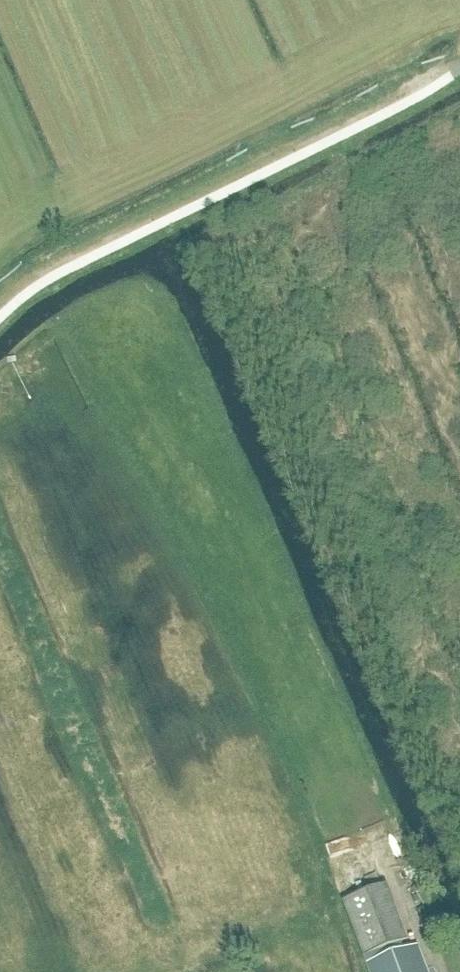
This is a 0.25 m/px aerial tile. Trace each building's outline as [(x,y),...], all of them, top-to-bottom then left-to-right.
[(337,847),(320,855),(328,874),(345,867),(337,847)] [(346,863),(363,857),(360,847),(342,854),(346,863)] [(384,888),(343,903),(365,959),(405,944),(384,888)] [(417,948),(367,967),(369,971),(426,971),(417,948)]
